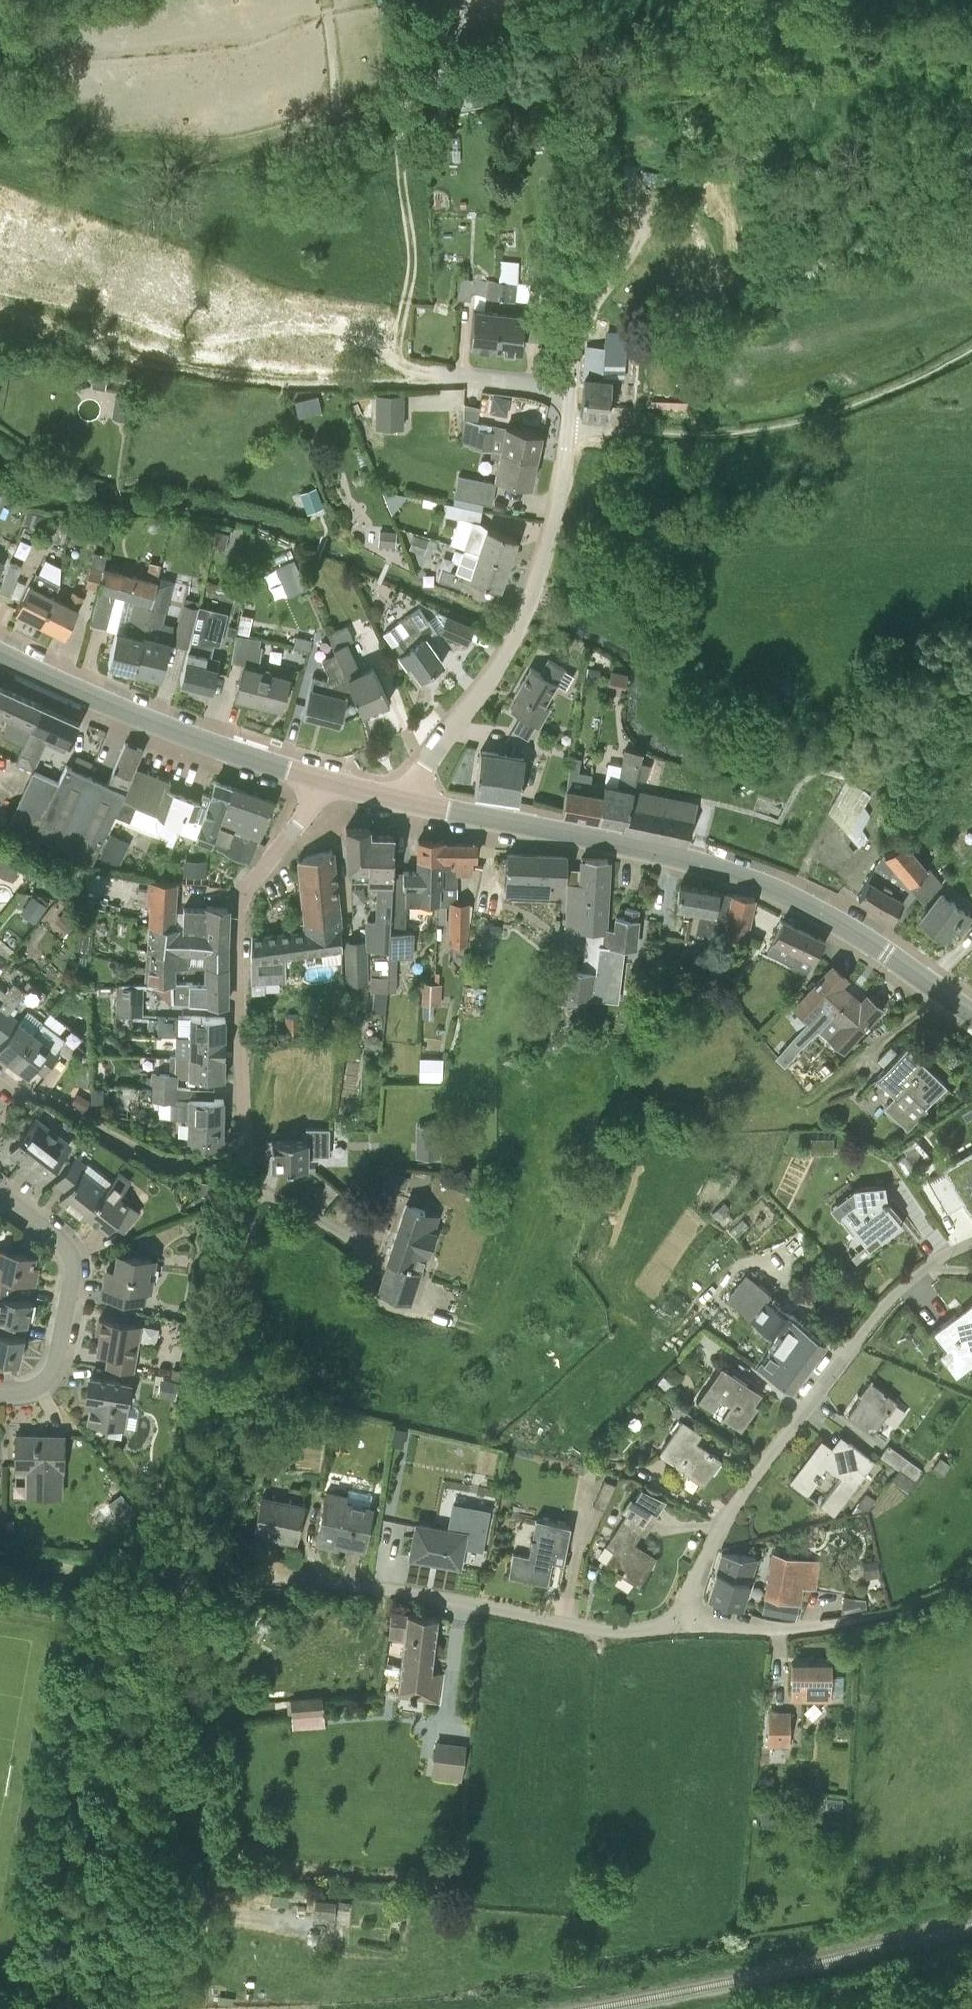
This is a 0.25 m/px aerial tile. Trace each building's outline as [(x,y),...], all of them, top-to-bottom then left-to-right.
[(524,313),(515,312),(517,282),(518,265),(500,264),(499,280),(502,280),(495,345),(521,348),(522,336),(541,338),(544,315),(524,313)] [(486,279),(486,283),(472,282),(460,282),(458,301),(470,301),(471,295),(485,296),(484,307),(474,306),(470,342),(495,345),(502,280),(499,280),(486,279)] [(581,414),(608,416),(612,375),(603,374),(604,362),(623,364),(625,344),(604,343),(604,347),(587,346),(581,414)] [(90,385),(105,388),(107,378),(92,375),(90,385)] [(129,420),(133,394),(115,391),(111,417),(129,420)] [(376,393),(375,427),(403,427),(404,394),(376,393)] [(298,397),(300,415),(324,411),(322,394),(298,397)] [(541,435),(506,427),(463,418),(461,442),(492,449),(492,450),(536,459),(541,435)] [(531,483),(536,459),(492,450),(490,457),(499,458),(496,476),(511,479),(531,483)] [(492,504),(495,483),(458,475),(454,496),(492,504)] [(323,508),(316,487),(299,493),(306,513),(323,508)] [(423,498),(421,505),(436,509),(437,502),(423,498)] [(468,547),(508,561),(516,538),(485,527),(481,523),(479,522),(482,510),(444,503),(441,515),(459,518),(450,543),(463,547),(463,546),(468,547)] [(24,522),(38,527),(42,515),(28,510),(24,522)] [(114,517),(104,514),(102,522),(113,524),(114,517)] [(99,534),(109,536),(110,528),(100,526),(99,534)] [(377,545),(395,546),(396,532),(379,530),(377,545)] [(229,534),(217,531),(213,546),(225,549),(229,534)] [(423,554),(428,540),(414,534),(408,549),(423,554)] [(508,561),(468,547),(462,551),(454,572),(442,568),(438,579),(461,587),(465,575),(471,577),(470,578),(499,588),(508,561)] [(97,590),(103,567),(103,565),(106,554),(95,552),(91,564),(85,587),(97,590)] [(282,568),(293,569),(293,560),(282,559),(282,568)] [(0,588),(0,591),(10,595),(21,565),(10,561),(0,588)] [(150,604),(156,580),(146,577),(103,565),(103,567),(97,590),(89,620),(118,627),(109,662),(134,669),(150,604)] [(38,622),(57,582),(35,572),(16,611),(38,622)] [(134,669),(160,676),(172,626),(163,624),(168,602),(174,581),(157,576),(151,600),(134,669)] [(55,596),(60,584),(57,582),(38,622),(65,635),(84,597),(73,591),(68,603),(55,596)] [(198,607),(197,609),(184,606),(175,642),(189,645),(195,621),(199,607),(198,607)] [(443,662),(424,637),(434,629),(419,606),(384,633),(407,665),(410,663),(421,678),(443,662)] [(180,681),(212,689),(220,657),(211,654),(214,643),(220,644),(228,614),(199,607),(195,621),(189,645),(185,660),(186,660),(180,681)] [(467,642),(473,628),(447,617),(441,631),(467,642)] [(381,683),(373,664),(358,671),(347,643),(353,640),(347,625),(327,633),(336,653),(335,653),(346,676),(353,691),(362,713),(389,701),(381,683)] [(305,666),(316,669),(322,649),(311,645),(312,640),(296,636),(293,647),(309,650),(305,666)] [(235,695),(264,703),(272,673),(257,669),(261,645),(234,639),(229,661),(243,664),(235,695)] [(327,673),(327,680),(312,675),(302,712),(339,722),(347,692),(353,691),(346,676),(335,653),(321,657),(327,673)] [(543,705),(554,685),(564,667),(549,658),(541,672),(530,666),(515,694),(524,699),(516,712),(515,711),(515,712),(532,722),(539,727),(550,708),(543,705)] [(586,681),(599,683),(602,669),(588,666),(586,681)] [(289,678),(272,673),(264,703),(282,707),(289,678)] [(11,716),(3,735),(23,744),(27,734),(31,727),(41,705),(0,686),(0,711),(11,716)] [(64,751),(68,741),(77,721),(41,705),(27,734),(23,744),(15,762),(34,770),(46,743),(64,751)] [(34,834),(93,860),(111,813),(117,799),(136,807),(130,822),(167,838),(165,843),(172,845),(177,832),(183,815),(195,819),(199,804),(199,802),(167,789),(170,780),(135,766),(143,749),(125,741),(108,783),(88,774),(75,769),(65,765),(57,781),(33,770),(5,829),(31,841),(34,834)] [(604,781),(591,778),(589,789),(602,792),(598,818),(623,823),(630,790),(635,791),(637,778),(640,762),(642,751),(639,751),(625,749),(618,785),(604,783),(604,781)] [(480,750),(474,794),(518,801),(525,757),(480,750)] [(81,755),(75,769),(88,774),(93,761),(81,755)] [(581,814),(598,818),(602,792),(589,789),(591,778),(592,772),(588,772),(579,771),(581,757),(572,755),(562,811),(581,814)] [(640,762),(637,778),(647,780),(651,764),(640,762)] [(828,810),(839,823),(853,798),(864,805),(871,793),(847,775),(828,810)] [(195,839),(210,845),(216,829),(215,829),(231,785),(216,780),(210,795),(203,793),(199,802),(199,804),(195,819),(183,815),(177,832),(195,838),(195,839)] [(216,829),(210,845),(229,852),(248,860),(257,840),(258,840),(274,800),(231,785),(215,829),(216,829)] [(694,803),(635,791),(630,790),(623,823),(622,829),(686,843),(694,803)] [(839,823),(859,847),(869,839),(862,829),(870,815),(864,805),(853,798),(839,823)] [(111,813),(130,822),(136,807),(117,799),(111,813)] [(365,834),(369,834),(369,827),(346,827),(346,858),(350,858),(350,880),(365,879),(365,834)] [(111,834),(99,858),(119,867),(130,843),(111,834)] [(366,919),(364,940),(367,940),(367,949),(389,950),(390,951),(391,922),(392,878),(393,870),(394,834),(378,834),(369,834),(365,834),(365,879),(368,879),(368,882),(377,883),(377,920),(366,919)] [(884,854),(913,889),(931,874),(908,845),(903,839),(884,854)] [(439,906),(450,906),(450,902),(458,902),(458,887),(457,885),(456,871),(470,871),(470,864),(471,864),(472,856),(476,856),(476,843),(443,843),(443,840),(418,840),(418,860),(438,860),(439,906)] [(299,858),(305,921),(339,918),(332,850),(299,858)] [(603,928),(604,928),(607,859),(585,858),(585,867),(566,867),(567,856),(507,853),(506,882),(568,883),(568,899),(568,930),(586,930),(581,971),(567,969),(563,994),(562,1003),(587,1007),(589,998),(591,988),(593,988),(603,928)] [(900,907),(906,911),(917,895),(913,889),(884,854),(858,895),(893,918),(900,907)] [(0,861),(0,875),(13,881),(20,864),(20,863),(2,856),(0,861)] [(187,875),(202,876),(207,876),(207,861),(184,860),(183,875),(187,875)] [(438,906),(439,906),(438,860),(418,860),(418,870),(403,870),(403,878),(392,878),(391,922),(405,922),(405,902),(438,904),(438,906)] [(913,889),(917,895),(922,901),(941,886),(931,874),(913,889)] [(175,909),(176,887),(176,883),(148,882),(148,886),(138,886),(137,904),(147,905),(147,908),(150,909),(175,909)] [(695,934),(723,937),(730,893),(680,884),(676,908),(699,911),(695,934)] [(971,915),(943,892),(921,919),(944,936),(953,924),(961,930),(971,915)] [(730,893),(723,937),(736,939),(746,941),(754,901),(755,897),(730,893)] [(20,912),(36,923),(48,906),(32,894),(20,912)] [(84,905),(93,907),(95,900),(85,898),(84,905)] [(109,911),(111,904),(99,901),(98,908),(109,911)] [(111,904),(109,911),(117,912),(119,905),(111,904)] [(227,946),(227,945),(228,906),(208,906),(208,909),(185,909),(184,927),(174,926),(175,909),(150,909),(148,945),(188,952),(188,926),(208,927),(208,945),(227,946)] [(449,938),(449,945),(454,945),(454,947),(466,947),(467,939),(469,928),(470,906),(450,906),(449,938)] [(623,946),(635,947),(638,908),(626,907),(625,917),(616,916),(615,928),(604,928),(603,928),(593,988),(603,989),(607,958),(621,960),(623,946)] [(79,920),(91,922),(94,911),(82,909),(79,920)] [(341,932),(339,918),(305,921),(304,921),(305,930),(290,932),(254,935),(252,935),(251,958),(251,981),(286,981),(285,965),(292,965),(292,957),(322,953),(323,964),(341,962),(338,932),(341,932)] [(790,969),(806,978),(825,941),(783,919),(765,953),(791,966),(790,969)] [(501,924),(485,922),(482,934),(499,937),(501,924)] [(226,970),(227,946),(208,945),(208,927),(188,926),(188,952),(148,945),(147,969),(173,969),(176,969),(205,970),(226,970)] [(389,957),(397,957),(413,957),(414,932),(405,931),(390,931),(390,951),(389,957)] [(346,985),(364,984),(368,984),(367,949),(367,940),(364,940),(343,941),(346,985)] [(710,972),(728,974),(731,959),(712,957),(710,972)] [(818,1029),(850,994),(841,986),(847,978),(832,965),(795,1008),(808,1020),(809,1020),(818,1029)] [(388,990),(389,975),(388,975),(380,975),(381,969),(371,968),(370,990),(375,990),(387,991),(387,990),(388,990)] [(147,969),(147,983),(172,983),(171,1003),(225,1004),(226,970),(205,970),(205,983),(176,983),(176,969),(173,969),(147,969)] [(389,973),(389,975),(388,990),(396,991),(397,974),(389,973)] [(8,1013),(26,990),(13,981),(6,990),(0,986),(0,1022),(7,1012),(8,1013)] [(142,999),(143,985),(143,983),(116,983),(116,985),(116,994),(116,998),(142,999)] [(144,983),(144,985),(152,985),(163,996),(171,1003),(172,983),(147,983),(144,983)] [(434,1004),(441,1004),(441,984),(422,983),(422,1004),(434,1004)] [(828,1039),(843,1052),(882,1009),(867,995),(860,1003),(850,994),(818,1029),(828,1039)] [(143,1014),(142,999),(116,998),(116,1015),(117,1014),(130,1014),(143,1014)] [(344,1014),(353,1014),(353,1005),(344,1005),(344,1014)] [(42,1021),(28,1010),(19,1022),(8,1013),(7,1012),(0,1022),(0,1041),(2,1042),(0,1044),(0,1053),(10,1061),(32,1031),(34,1033),(42,1021)] [(117,1023),(130,1023),(130,1014),(117,1014),(117,1023)] [(287,1039),(296,1039),(299,1039),(299,1015),(286,1015),(287,1039)] [(178,1016),(178,1035),(189,1036),(225,1037),(225,1016),(178,1016)] [(10,1061),(28,1075),(34,1067),(43,1074),(59,1054),(56,1051),(65,1038),(42,1021),(34,1033),(32,1031),(10,1061)] [(311,1038),(311,1027),(299,1028),(299,1039),(311,1038)] [(320,1027),(320,1038),(329,1038),(328,1027),(320,1027)] [(381,1044),(381,1038),(377,1034),(371,1033),(366,1037),(366,1043),(370,1048),(376,1048),(381,1044)] [(176,1054),(224,1055),(225,1037),(189,1036),(178,1035),(178,1036),(177,1036),(176,1054)] [(928,1110),(925,1108),(947,1086),(906,1046),(876,1077),(895,1096),(883,1107),(907,1131),(928,1110)] [(153,1085),(177,1086),(178,1078),(224,1079),(224,1055),(176,1054),(176,1056),(170,1055),(169,1071),(153,1071),(153,1085)] [(420,1081),(442,1081),(442,1058),(420,1058),(420,1081)] [(103,1101),(103,1085),(91,1085),(91,1102),(103,1101)] [(177,1088),(177,1086),(153,1085),(153,1101),(171,1102),(171,1116),(223,1118),(224,1099),(188,1098),(188,1088),(177,1088)] [(85,1109),(90,1100),(77,1093),(72,1102),(72,1104),(84,1111),(85,1109)] [(223,1141),(223,1118),(171,1116),(170,1119),(188,1119),(187,1140),(192,1140),(192,1152),(217,1152),(217,1141),(223,1141)] [(416,1156),(440,1157),(441,1124),(416,1124),(416,1156)] [(307,1165),(306,1155),(330,1155),(330,1127),(306,1127),(305,1139),(271,1139),(271,1153),(270,1155),(270,1160),(271,1161),(272,1166),(307,1165)] [(24,1170),(40,1182),(66,1149),(43,1131),(37,1140),(25,1131),(11,1149),(29,1164),(24,1170)] [(79,1134),(72,1143),(82,1150),(89,1141),(79,1134)] [(921,1167),(912,1153),(901,1161),(911,1174),(921,1167)] [(83,1216),(103,1189),(79,1169),(82,1165),(74,1158),(55,1182),(66,1190),(60,1198),(83,1216)] [(960,1166),(971,1185),(971,1158),(960,1166)] [(214,1166),(199,1167),(199,1178),(214,1178),(214,1166)] [(124,1231),(141,1208),(121,1193),(132,1178),(119,1169),(103,1189),(83,1216),(84,1217),(86,1214),(107,1230),(113,1222),(124,1231)] [(213,1195),(213,1180),(201,1180),(201,1195),(213,1195)] [(842,1214),(865,1244),(877,1235),(881,1241),(902,1225),(886,1205),(890,1202),(889,1200),(887,1201),(884,1184),(855,1188),(855,1200),(855,1203),(842,1214)] [(722,1203),(712,1213),(717,1219),(719,1217),(721,1219),(728,1213),(726,1211),(727,1209),(722,1203)] [(422,1227),(427,1211),(406,1204),(377,1292),(412,1304),(424,1270),(423,1270),(428,1254),(432,1255),(439,1233),(422,1227)] [(764,1219),(760,1213),(754,1217),(758,1223),(764,1219)] [(18,1297),(12,1296),(14,1284),(11,1284),(12,1278),(34,1282),(37,1266),(33,1265),(35,1255),(0,1249),(0,1294),(18,1297)] [(144,1301),(153,1258),(117,1252),(114,1270),(107,1269),(102,1295),(144,1301)] [(771,1292),(746,1274),(727,1300),(750,1317),(753,1315),(779,1338),(759,1367),(790,1389),(824,1342),(765,1299),(771,1292)] [(18,1297),(0,1294),(0,1331),(4,1332),(6,1320),(26,1324),(31,1300),(18,1298),(18,1297)] [(956,1378),(971,1365),(971,1309),(959,1319),(955,1314),(932,1332),(945,1349),(938,1355),(956,1378)] [(137,1340),(139,1325),(99,1318),(97,1331),(101,1332),(97,1352),(109,1354),(107,1367),(135,1371),(139,1340),(137,1340)] [(4,1332),(0,1331),(0,1358),(18,1362),(24,1335),(4,1332)] [(722,1416),(741,1430),(757,1406),(754,1403),(761,1393),(721,1364),(696,1398),(712,1409),(721,1397),(730,1404),(722,1416)] [(172,1377),(185,1378),(186,1368),(173,1367),(172,1377)] [(124,1426),(130,1383),(89,1377),(86,1398),(92,1399),(88,1421),(124,1426)] [(159,1396),(174,1398),(177,1380),(162,1377),(159,1396)] [(873,1432),(898,1399),(871,1378),(860,1393),(858,1392),(857,1393),(861,1396),(848,1413),(873,1432)] [(700,1431),(687,1421),(692,1414),(675,1402),(673,1406),(672,1412),(683,1420),(662,1449),(680,1462),(678,1464),(703,1482),(720,1459),(693,1440),(700,1431)] [(392,1445),(403,1447),(406,1433),(406,1429),(395,1427),(394,1431),(392,1445)] [(62,1495),(64,1455),(64,1435),(16,1434),(15,1469),(27,1469),(27,1495),(62,1495)] [(822,1504),(834,1513),(858,1482),(853,1478),(870,1457),(849,1441),(848,1442),(850,1443),(841,1454),(836,1450),(834,1454),(828,1450),(831,1446),(821,1438),(810,1453),(812,1454),(791,1482),(793,1481),(808,1493),(820,1477),(818,1475),(826,1465),(842,1477),(822,1504)] [(922,1469),(888,1444),(881,1455),(899,1469),(914,1479),(922,1469)] [(582,1466),(594,1469),(595,1459),(590,1454),(581,1463),(582,1466)] [(932,1469),(942,1476),(951,1465),(940,1457),(932,1469)] [(893,1479),(907,1489),(914,1479),(899,1469),(893,1479)] [(317,1538),(364,1548),(372,1507),(369,1507),(372,1492),(349,1488),(346,1502),(344,1502),(346,1495),(326,1490),(317,1538)] [(122,1493),(108,1503),(118,1517),(132,1507),(122,1493)] [(852,1511),(862,1517),(875,1499),(866,1493),(852,1511)] [(296,1538),(303,1504),(262,1496),(255,1530),(296,1538)] [(652,1512),(632,1500),(629,1498),(622,1509),(627,1514),(607,1545),(615,1550),(606,1563),(616,1570),(615,1571),(620,1575),(621,1573),(638,1584),(655,1557),(633,1543),(652,1512)] [(481,1549),(486,1524),(488,1516),(453,1510),(450,1529),(417,1523),(410,1557),(460,1566),(464,1545),(481,1549)] [(562,1563),(570,1525),(536,1518),(528,1556),(513,1553),(508,1576),(547,1583),(552,1561),(562,1563)] [(755,1556),(721,1551),(707,1594),(739,1605),(755,1556)] [(762,1612),(794,1617),(803,1558),(771,1552),(762,1612)] [(868,1578),(880,1576),(877,1559),(865,1562),(868,1578)] [(431,1672),(435,1636),(437,1616),(392,1611),(389,1636),(405,1638),(398,1695),(438,1699),(440,1673),(431,1672)] [(791,1699),(831,1700),(831,1695),(843,1695),(843,1676),(831,1675),(831,1663),(792,1662),(791,1699)] [(293,1717),(324,1714),(322,1695),(292,1698),(293,1717)] [(789,1745),(790,1712),(769,1711),(768,1745),(789,1745)] [(433,1768),(461,1772),(464,1745),(437,1742),(433,1768)] [(772,1803),(760,1803),(760,1820),(772,1820),(772,1803)] [(340,1908),(352,1909),(353,1900),(318,1898),(317,1915),(339,1916),(340,1908)]
